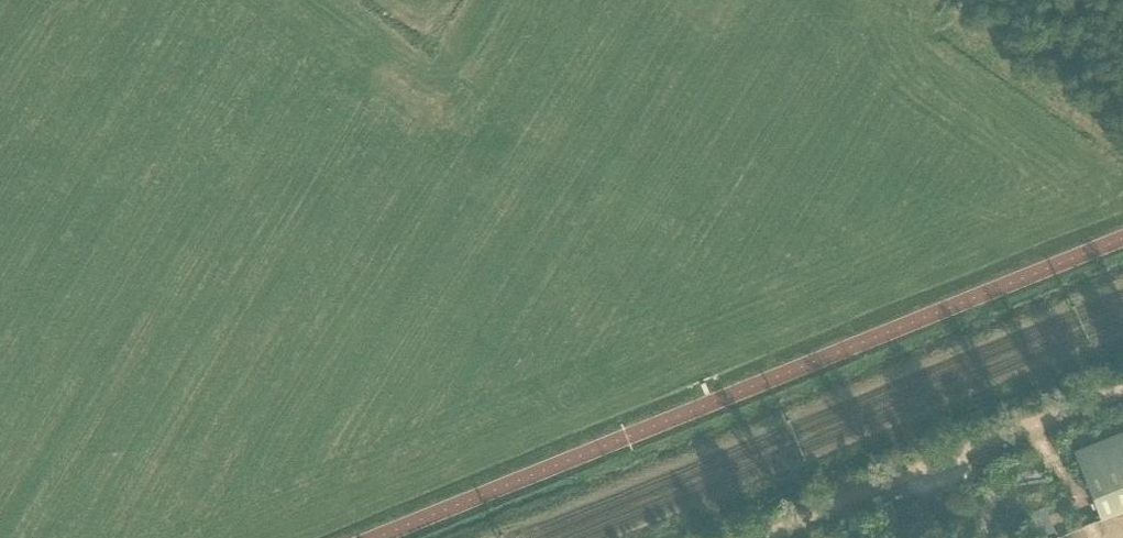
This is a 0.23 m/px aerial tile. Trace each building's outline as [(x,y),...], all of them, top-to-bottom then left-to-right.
[(1072,454),(1076,465),(1099,522),(1122,512),(1122,434),(1072,454)] [(1039,468),(1015,471),(1017,482),(1018,482),(1041,478),(1039,468)] [(1028,513),(1039,537),(1040,537),(1057,531),(1046,505),(1028,513)]
